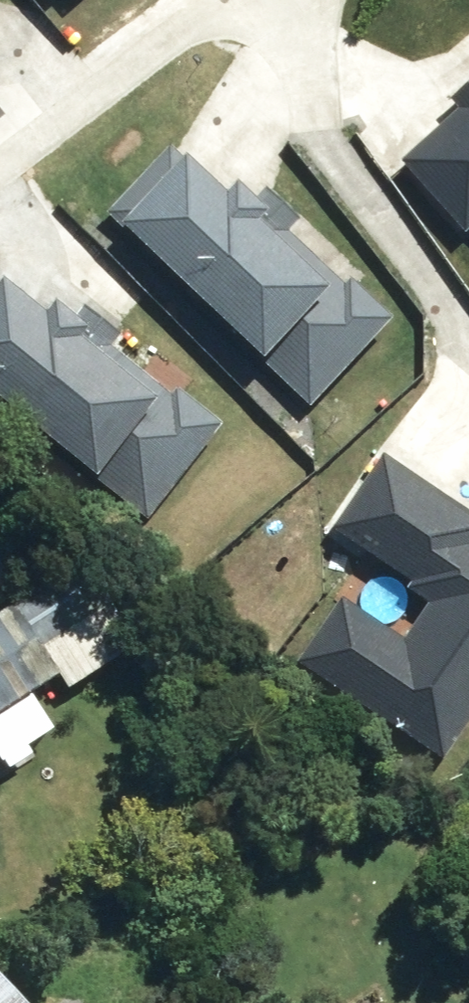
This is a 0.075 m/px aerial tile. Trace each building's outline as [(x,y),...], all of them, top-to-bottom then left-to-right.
[(35,17),(54,0),(20,0),(35,17)] [(206,106),(94,206),(291,424),(403,324),(206,106)] [(468,246),(468,132),(413,179),(468,246)] [(379,453),(320,535),(420,606),(402,630),(328,578),(288,634),(457,753),(468,735),(468,516),(379,453)] [(43,587),(70,632),(111,606),(83,561),(43,587)] [(61,675),(16,604),(0,615),(0,714),(61,675)] [(83,654),(71,636),(52,648),(65,666),(83,654)] [(3,947),(0,950),(0,1002),(56,1002),(3,947)]
